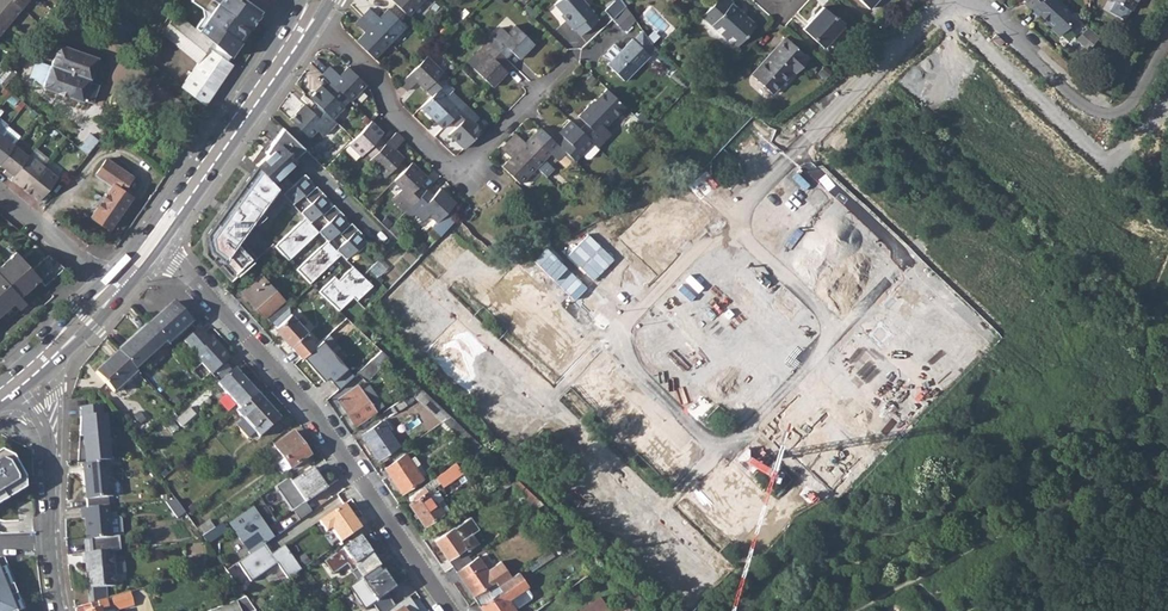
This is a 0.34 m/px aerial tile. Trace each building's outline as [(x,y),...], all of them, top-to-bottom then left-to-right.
[(21,7),(12,0),(0,0),(0,14),(9,21),(21,7)] [(248,0),(191,0),(209,13),(198,29),(227,54),(230,56),(241,41),(238,39),(247,26),(250,28),(262,11),(248,0)] [(407,15),(421,0),(391,0),(407,15)] [(582,0),(555,0),(552,3),(566,18),(564,20),(571,28),(573,27),(579,34),(596,18),(590,12),(592,11),(582,0)] [(626,7),(621,0),(615,0),(605,9),(613,18),(626,7)] [(734,45),(754,24),(730,2),(731,1),(730,0),(714,0),(701,15),(734,45)] [(870,11),(879,0),(858,0),(870,11)] [(1030,9),(1039,0),(1024,0),(1022,2),(1030,9)] [(1059,36),(1066,28),(1069,12),(1060,4),(1061,2),(1059,0),(1039,0),(1030,9),(1037,16),(1039,14),(1048,22),(1047,25),(1059,36)] [(1131,10),(1136,0),(1112,0),(1131,10)] [(362,15),(390,41),(406,24),(387,7),(379,16),(370,6),(362,15)] [(652,6),(642,17),(664,36),(674,25),(652,6)] [(623,29),(635,19),(626,7),(613,18),(623,29)] [(804,29),(825,48),(844,27),(824,8),(804,29)] [(160,31),(195,60),(210,42),(176,13),(160,31)] [(9,21),(0,14),(0,32),(9,21)] [(356,40),(374,58),(390,41),(362,15),(356,22),(365,30),(356,40)] [(487,39),(502,53),(507,47),(510,50),(518,57),(533,42),(513,23),(506,31),(499,25),(487,39)] [(1076,39),(1088,50),(1097,39),(1085,28),(1076,39)] [(607,63),(625,80),(649,54),(648,52),(654,46),(642,29),(633,38),(632,37),(607,63)] [(506,69),(499,63),(495,60),(502,53),(487,39),(474,52),(480,58),(472,66),(492,84),(506,69)] [(763,80),(773,89),(778,83),(780,85),(792,72),(794,74),(808,60),(785,39),(752,75),(760,83),(763,80)] [(98,57),(59,43),(51,65),(35,60),(30,76),(35,78),(34,79),(43,87),(82,101),(83,99),(92,103),(99,84),(89,81),(98,57)] [(204,104),(232,65),(230,63),(227,61),(231,57),(230,56),(227,54),(224,59),(208,47),(181,86),(204,104)] [(505,56),(510,50),(507,47),(502,53),(505,56)] [(426,53),(400,81),(407,88),(416,79),(431,93),(437,87),(449,75),(426,53)] [(505,56),(502,53),(495,60),(499,63),(505,56)] [(5,87),(16,72),(8,65),(0,75),(0,83),(5,87)] [(346,96),(351,100),(366,83),(348,65),(340,74),(330,65),(322,73),(331,82),(346,96)] [(320,107),(333,119),(345,106),(340,102),(346,96),(331,82),(325,88),(323,86),(318,92),(315,89),(308,96),(317,104),(320,107)] [(320,83),(315,89),(318,92),(323,86),(320,83)] [(605,124),(612,116),(625,102),(606,85),(577,113),(585,120),(587,122),(581,129),(592,139),(597,143),(610,129),(605,124)] [(435,121),(442,114),(445,110),(452,116),(463,104),(450,91),(445,96),(437,87),(431,93),(419,105),(435,121)] [(293,122),(305,133),(309,136),(316,129),(323,135),(336,121),(333,119),(320,107),(314,113),(312,111),(303,104),(290,119),(293,122)] [(317,104),(312,111),(314,113),(320,107),(317,104)] [(463,104),(452,116),(458,122),(455,126),(447,133),(462,146),(468,141),(480,129),(472,121),(477,117),(463,104)] [(448,119),(452,116),(445,110),(442,114),(448,119)] [(448,119),(455,126),(458,122),(452,116),(448,119)] [(485,123),(477,116),(477,117),(472,121),(480,129),(485,123)] [(569,117),(563,123),(565,126),(560,132),(562,133),(556,140),(557,142),(565,149),(574,158),(582,150),(592,139),(581,129),(579,126),(569,117)] [(366,150),(373,156),(386,143),(379,137),(382,135),(375,129),(377,126),(371,120),(349,143),(362,155),(366,150)] [(579,126),(581,129),(587,122),(585,120),(579,126)] [(305,133),(293,122),(286,131),(297,142),(305,133)] [(557,129),(560,132),(565,126),(563,123),(557,129)] [(0,133),(0,161),(14,144),(20,137),(6,125),(0,133)] [(515,131),(507,138),(535,164),(549,150),(557,158),(565,149),(557,142),(556,140),(539,125),(524,139),(515,131)] [(384,132),(377,126),(375,129),(382,135),(384,132)] [(286,131),(283,128),(265,153),(268,155),(256,166),(273,183),(296,160),(294,158),(304,149),(297,142),(286,131)] [(370,159),(387,175),(403,157),(395,149),(404,139),(396,132),(386,143),(373,156),(370,159)] [(305,133),(297,142),(304,149),(306,150),(315,141),(309,136),(305,133)] [(501,163),(520,181),(535,164),(507,138),(501,145),(510,154),(501,163)] [(592,139),(582,150),(586,154),(590,154),(598,145),(597,143),(592,139)] [(14,144),(0,161),(0,165),(5,169),(3,172),(10,178),(28,156),(14,144)] [(43,166),(29,154),(28,156),(10,178),(24,190),(43,166)] [(132,177),(106,158),(95,174),(112,185),(91,216),(109,229),(131,197),(123,191),(132,177)] [(411,205),(423,193),(416,186),(419,183),(427,176),(411,161),(393,180),(402,188),(398,192),(403,197),(398,203),(406,211),(410,206),(411,205)] [(57,177),(43,166),(24,190),(38,201),(57,177)] [(273,183),(256,166),(205,235),(207,255),(217,266),(219,263),(234,279),(256,259),(243,244),(282,192),(273,183)] [(305,174),(284,195),(293,204),(303,195),(311,203),(301,213),(306,219),(310,223),(320,213),(329,222),(319,231),(320,233),(328,241),(338,232),(346,240),(336,250),(342,256),(345,259),(355,250),(358,252),(367,243),(362,237),(364,236),(352,223),(350,225),(345,219),(347,217),(334,204),(332,206),(327,201),(329,199),(317,186),(315,188),(310,183),(312,181),(305,174)] [(426,190),(419,183),(416,186),(423,193),(425,191),(426,190)] [(411,205),(410,206),(424,220),(429,214),(437,222),(435,224),(443,232),(456,218),(448,210),(450,208),(456,202),(441,187),(434,194),(431,198),(425,191),(423,193),(411,205)] [(426,190),(425,191),(431,198),(434,194),(427,188),(426,190)] [(393,198),(398,203),(403,197),(398,192),(393,198)] [(666,201),(625,244),(642,260),(621,282),(635,295),(706,220),(686,201),(666,201)] [(833,205),(796,245),(851,297),(888,258),(833,205)] [(448,210),(456,218),(458,216),(450,208),(448,210)] [(310,223),(306,219),(274,246),(288,260),(320,233),(319,231),(310,223)] [(440,235),(443,232),(435,224),(432,227),(440,235)] [(328,241),(296,269),(310,283),(342,256),(336,250),(328,241)] [(64,267),(45,251),(28,266),(15,251),(0,264),(0,313),(6,319),(25,302),(21,298),(19,296),(38,279),(40,281),(44,285),(64,267)] [(339,280),(352,295),(355,298),(372,283),(354,267),(339,280)] [(912,271),(866,319),(945,394),(991,346),(912,271)] [(242,292),(265,317),(283,300),(260,275),(242,292)] [(336,308),(352,295),(339,280),(336,276),(319,291),(336,308)] [(19,296),(21,298),(40,281),(38,279),(19,296)] [(165,342),(167,344),(191,322),(173,302),(149,324),(165,342)] [(275,329),(302,359),(317,346),(306,333),(308,332),(291,314),(275,329)] [(347,318),(343,322),(358,338),(362,333),(347,318)] [(118,352),(134,369),(165,342),(149,324),(118,352)] [(813,380),(889,452),(939,400),(863,328),(813,380)] [(196,331),(183,342),(195,356),(194,358),(210,376),(228,360),(212,341),(208,344),(196,331)] [(308,365),(328,387),(346,371),(345,370),(350,365),(337,352),(345,345),(336,336),(324,347),(326,348),(308,365)] [(358,359),(365,366),(382,351),(374,345),(358,359)] [(358,373),(366,382),(391,360),(382,351),(365,366),(358,373)] [(96,373),(113,393),(136,372),(134,369),(118,352),(96,373)] [(219,385),(240,409),(257,394),(235,370),(219,385)] [(338,400),(356,425),(384,406),(370,385),(363,391),(359,386),(338,400)] [(884,458),(808,386),(771,425),(769,423),(754,438),(814,496),(832,512),(884,458)] [(417,400),(441,423),(444,421),(451,417),(420,387),(392,406),(396,413),(417,400)] [(256,432),(260,437),(279,419),(257,394),(240,409),(237,412),(242,417),(256,432)] [(83,437),(107,434),(105,414),(102,414),(101,404),(80,406),(81,416),(79,416),(80,429),(79,429),(78,437),(83,437)] [(189,408),(175,420),(182,427),(195,415),(189,408)] [(132,419),(140,427),(147,421),(138,413),(132,419)] [(256,432),(242,417),(240,419),(242,421),(237,425),(249,439),(256,432)] [(451,417),(444,421),(476,451),(482,446),(451,417)] [(386,420),(383,422),(389,432),(392,430),(386,420)] [(399,446),(389,432),(383,422),(363,435),(380,460),(399,446)] [(274,445),(283,458),(290,469),(309,456),(293,432),(274,445)] [(108,460),(109,460),(107,434),(83,437),(83,449),(77,450),(77,464),(82,464),(108,460)] [(444,514),(436,502),(429,492),(435,488),(441,483),(442,485),(463,471),(461,468),(478,456),(475,451),(406,498),(425,526),(444,514)] [(9,501),(7,497),(26,482),(14,459),(2,454),(0,455),(0,506),(9,501)] [(424,479),(416,468),(411,460),(407,455),(386,469),(403,493),(424,479)] [(415,457),(411,460),(416,468),(421,465),(415,457)] [(284,473),(290,469),(283,458),(277,463),(284,473)] [(82,464),(87,499),(88,508),(107,506),(106,496),(113,495),(108,460),(82,464)] [(304,503),(325,489),(312,469),(292,483),(288,478),(275,487),(292,512),(293,511),(304,503)] [(511,484),(510,483),(508,479),(488,492),(492,498),(511,484)] [(7,497),(9,501),(26,492),(26,482),(7,497)] [(442,498),(435,488),(429,492),(436,502),(442,498)] [(174,497),(163,498),(175,515),(183,510),(174,497)] [(293,511),(299,521),(312,512),(304,503),(293,511)] [(344,504),(319,522),(326,532),(331,529),(341,543),(361,529),(344,504)] [(111,538),(107,506),(88,508),(79,509),(80,521),(85,520),(87,540),(84,541),(86,555),(112,552),(120,551),(119,537),(111,538)] [(250,554),(264,545),(273,538),(253,507),(229,523),(250,554)] [(529,520),(536,530),(544,525),(537,515),(529,520)] [(435,540),(453,567),(469,556),(481,548),(471,534),(479,529),(471,516),(435,540)] [(112,521),(115,536),(123,534),(120,519),(112,521)] [(202,537),(207,544),(228,530),(222,523),(202,537)] [(360,537),(342,549),(324,561),(332,574),(347,564),(352,572),(356,569),(362,578),(378,568),(380,566),(360,537)] [(246,557),(237,563),(250,582),(276,563),(287,579),(301,570),(283,546),(271,555),(264,545),(250,554),(246,557)] [(528,566),(532,571),(554,556),(550,551),(528,566)] [(86,566),(91,604),(98,602),(105,599),(106,599),(108,599),(106,589),(116,588),(115,577),(122,576),(125,572),(124,561),(120,558),(113,559),(112,552),(86,555),(82,555),(83,566),(86,566)] [(472,561),(469,556),(453,567),(477,601),(512,577),(501,561),(488,570),(479,557),(472,561)] [(17,604),(20,603),(12,586),(10,587),(3,569),(8,567),(4,559),(0,559),(0,610),(20,610),(17,604)] [(387,594),(395,589),(383,571),(381,573),(378,568),(362,578),(350,587),(365,609),(373,603),(387,594)] [(509,601),(528,587),(518,573),(512,577),(477,601),(483,610),(516,610),(509,601)] [(233,598),(241,592),(231,577),(223,583),(233,598)] [(130,592),(111,598),(115,610),(134,605),(130,592)] [(636,593),(623,601),(628,608),(642,598),(636,593)] [(373,603),(378,610),(389,610),(395,607),(387,594),(373,603)] [(208,610),(248,610),(253,609),(244,596),(208,610)] [(610,610),(601,598),(582,610),(609,610),(610,610)] [(85,610),(109,610),(106,599),(105,599),(98,602),(91,604),(83,606),(85,610)] [(609,610),(629,610),(630,610),(628,608),(623,601),(610,610),(609,610)]
